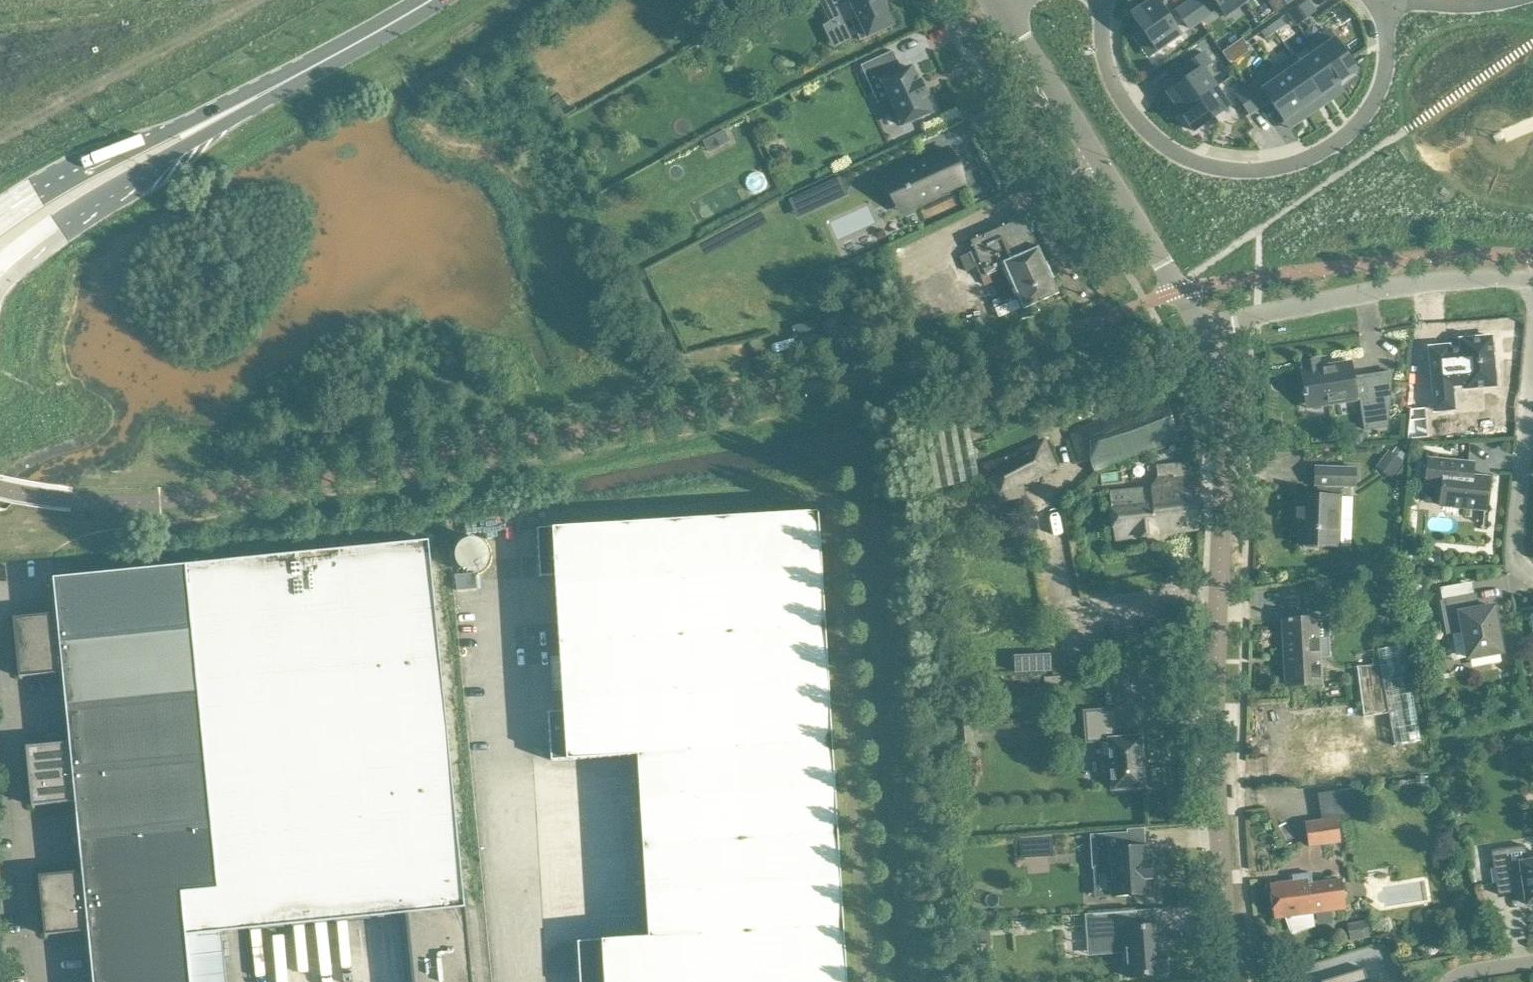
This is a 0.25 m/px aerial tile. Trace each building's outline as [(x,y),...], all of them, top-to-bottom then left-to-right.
[(892,23),(882,2),(884,1),(883,0),(850,0),(856,14),(849,18),(859,39),(892,23)] [(1131,15),(1157,51),(1180,35),(1156,0),(1152,0),(1131,15)] [(1186,3),(1200,22),(1210,14),(1199,0),(1191,0),(1186,3)] [(1225,16),(1245,2),(1243,0),(1214,0),(1225,16)] [(1270,1),(1277,12),(1294,0),(1272,0),(1270,1)] [(1307,1),(1289,14),(1297,24),(1315,12),(1307,1)] [(1186,3),(1176,10),(1190,29),(1200,22),(1186,3)] [(1281,18),(1271,25),(1276,32),(1286,25),(1281,18)] [(705,25),(696,30),(702,41),(711,36),(705,25)] [(1271,25),(1261,32),(1266,39),(1276,32),(1271,25)] [(1329,31),(1311,44),(1338,83),(1356,70),(1329,31)] [(1294,56),(1293,57),(1320,95),(1338,83),(1311,44),(1310,45),(1316,53),(1299,64),(1294,56)] [(893,51),(861,65),(867,80),(879,75),(902,126),(931,112),(924,97),(927,96),(920,81),(918,83),(911,67),(902,71),(893,51)] [(1192,75),(1167,92),(1180,112),(1216,87),(1203,68),(1210,63),(1203,53),(1185,65),(1192,75)] [(1293,57),(1275,69),(1302,108),(1320,95),(1293,57)] [(1275,69),(1247,89),(1260,107),(1270,100),(1284,120),(1302,108),(1275,69)] [(1216,87),(1180,112),(1194,131),(1229,107),(1216,87)] [(1247,89),(1237,96),(1250,114),(1260,107),(1247,89)] [(948,149),(900,171),(907,186),(905,188),(906,191),(909,190),(916,205),(964,183),(948,149)] [(1059,294),(1032,232),(1034,231),(1026,213),(1008,221),(1010,224),(971,240),(975,250),(969,253),(974,264),(975,263),(982,278),(1005,268),(1023,309),(1059,294)] [(850,341),(839,317),(825,323),(835,347),(850,341)] [(1496,386),(1494,360),(1495,359),(1497,359),(1499,358),(1500,357),(1501,355),(1502,354),(1503,352),(1503,350),(1503,349),(1502,347),(1502,345),(1501,343),(1500,342),(1498,341),(1496,340),(1494,340),(1492,340),(1477,341),(1477,338),(1460,340),(1461,348),(1449,349),(1449,346),(1429,348),(1435,411),(1455,410),(1452,386),(1464,385),(1465,389),(1496,386)] [(1307,408),(1356,400),(1356,399),(1360,399),(1365,430),(1387,426),(1392,372),(1363,376),(1364,381),(1354,382),(1350,362),(1333,364),(1333,367),(1324,368),(1324,366),(1320,366),(1319,360),(1317,360),(1317,361),(1304,363),(1304,362),(1302,362),(1303,369),(1301,369),(1304,390),(1302,391),(1303,396),(1305,396),(1307,408)] [(1164,397),(1070,434),(1081,462),(1090,459),(1093,469),(1179,440),(1178,438),(1164,397)] [(1348,445),(1363,444),(1362,431),(1347,433),(1348,445)] [(1055,468),(1043,441),(984,466),(995,493),(1055,468)] [(1408,456),(1388,457),(1389,477),(1409,476),(1408,456)] [(1485,510),(1488,478),(1472,476),(1473,473),(1467,473),(1468,462),(1428,458),(1426,484),(1442,485),(1440,505),(1485,510)] [(1198,529),(1193,479),(1189,463),(1157,465),(1158,474),(1150,485),(1110,490),(1115,538),(1198,529)] [(1340,521),(1341,496),(1340,496),(1341,486),(1355,487),(1355,468),(1315,467),(1315,486),(1317,486),(1317,496),(1295,495),(1295,518),(1302,518),(1301,526),(1299,526),(1298,545),(1302,545),(1305,548),(1316,549),(1319,545),(1339,546),(1339,545),(1336,545),(1336,521),(1340,521)] [(537,529),(540,576),(555,576),(564,711),(548,712),(551,760),(637,755),(648,937),(577,941),(580,981),(846,981),(818,512),(537,529)] [(14,618),(19,677),(63,673),(70,742),(26,746),(32,806),(76,802),(82,871),(39,875),(45,935),(88,931),(93,981),(227,981),(222,932),(406,913),(413,981),(473,981),(465,907),(429,540),(53,578),(57,613),(14,618)] [(477,589),(476,573),(456,575),(457,591),(477,589)] [(1501,652),(1493,607),(1478,609),(1475,596),(1474,596),(1472,582),(1440,588),(1442,602),(1441,602),(1447,633),(1463,630),(1468,658),(1501,652)] [(1321,684),(1317,618),(1283,620),(1286,685),(1321,684)] [(1380,664),(1357,665),(1363,716),(1389,712),(1394,746),(1421,741),(1405,648),(1378,652),(1380,664)] [(1115,738),(1115,729),(1117,729),(1116,709),(1084,711),(1086,742),(1108,741),(1110,757),(1102,757),(1103,772),(1111,772),(1112,790),(1145,788),(1141,736),(1115,738)] [(1340,842),(1337,819),(1352,817),(1348,789),(1318,794),(1322,821),(1306,823),(1309,846),(1340,842)] [(1112,896),(1148,894),(1147,878),(1151,878),(1150,862),(1146,862),(1145,846),(1127,847),(1127,833),(1091,835),(1093,868),(1111,867),(1112,896)] [(1061,862),(1061,841),(1029,841),(1029,862),(1061,862)] [(1527,861),(1525,845),(1491,851),(1498,894),(1516,892),(1516,889),(1524,888),(1526,904),(1532,903),(1532,860),(1527,861)] [(1346,909),(1343,880),(1313,884),(1312,879),(1270,885),(1274,918),(1285,917),(1291,934),(1314,926),(1312,913),(1346,909)] [(1164,971),(1163,952),(1162,938),(1159,939),(1158,925),(1137,926),(1136,910),(1093,914),(1095,940),(1123,938),(1126,976),(1161,974),(1161,971),(1164,971)] [(1351,941),(1371,937),(1367,919),(1347,923),(1351,941)] [(974,945),(974,931),(966,932),(966,946),(974,945)] [(1367,981),(1368,981),(1364,968),(1362,969),(1322,981),(1367,981)]
